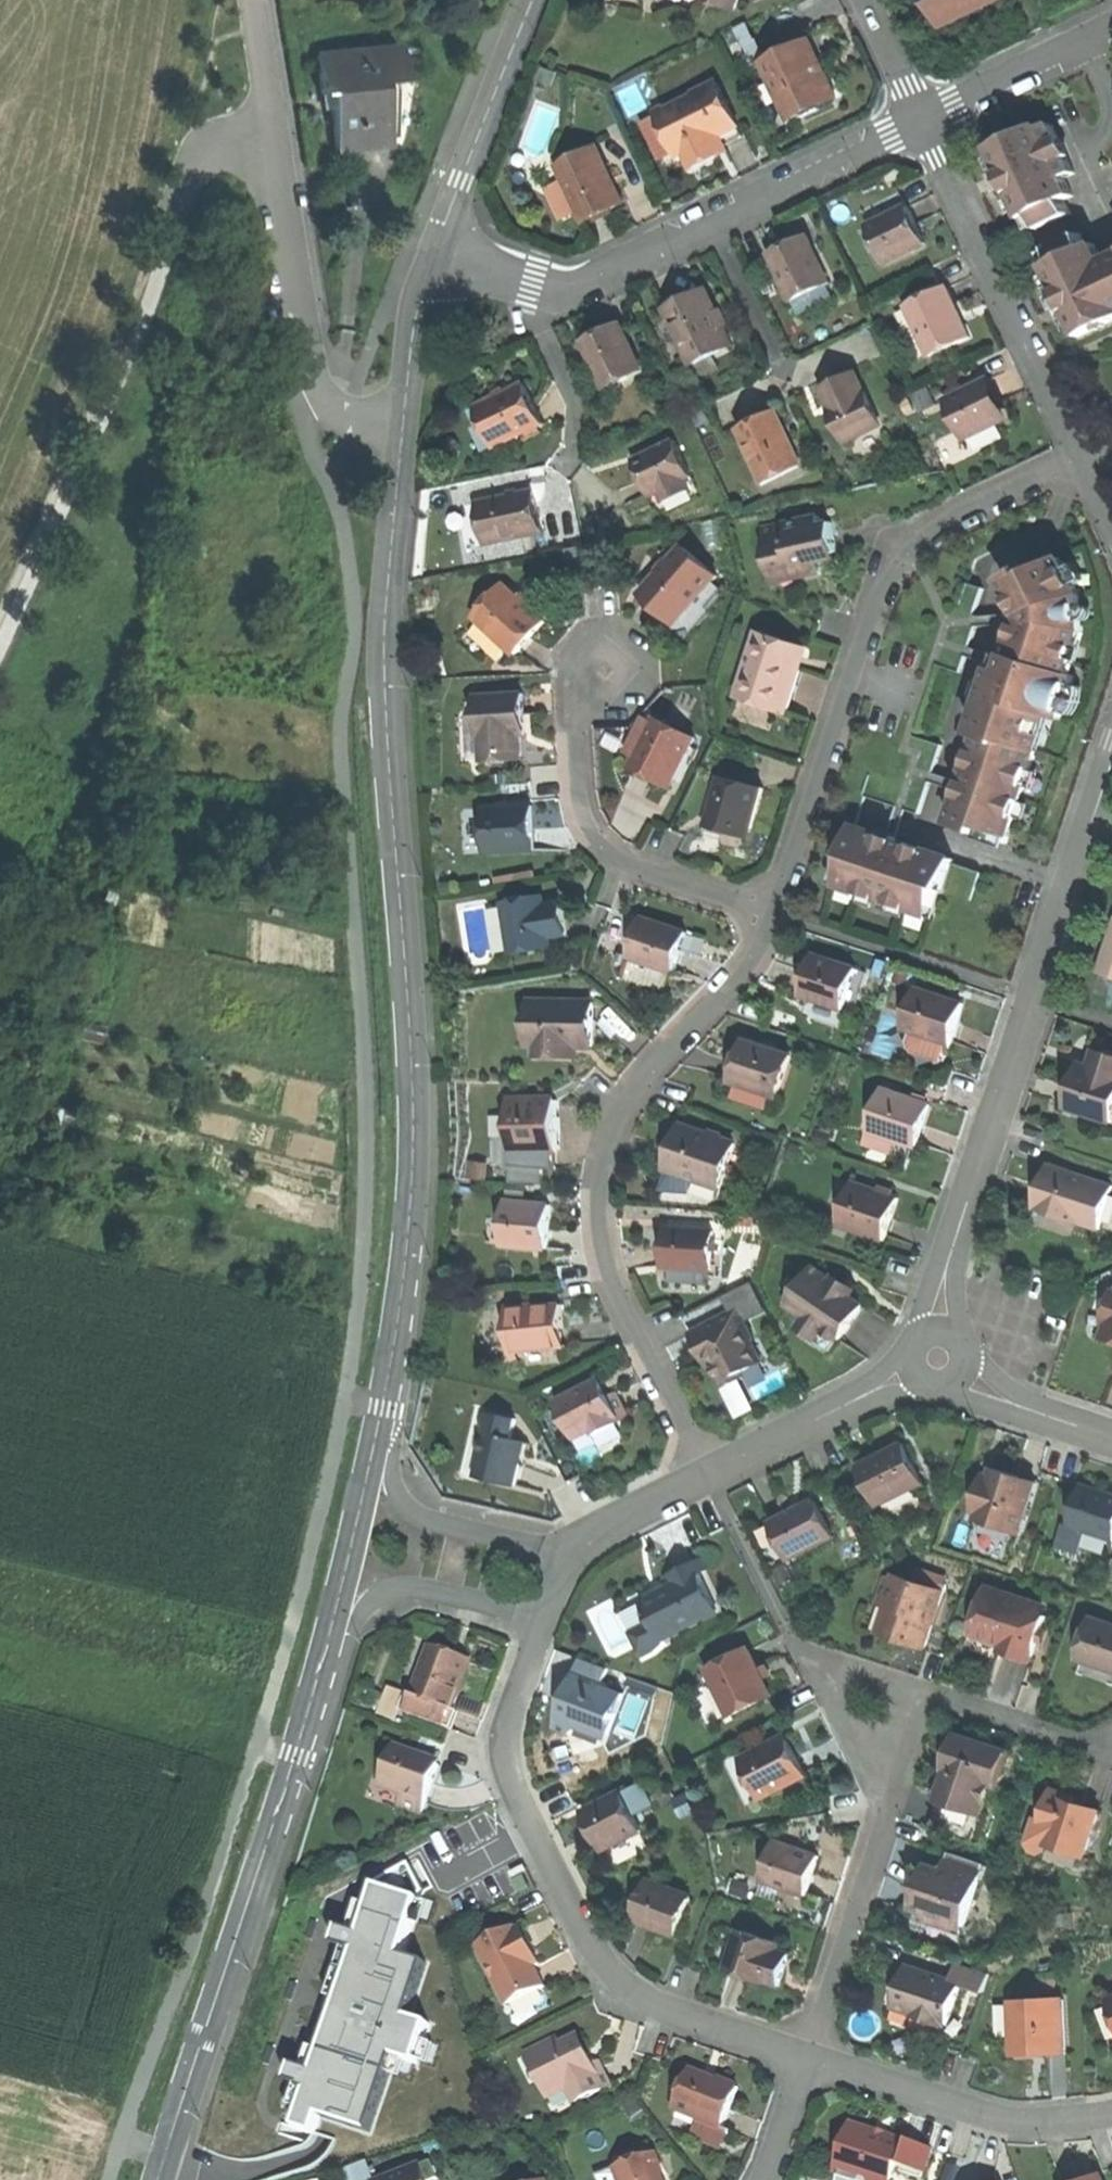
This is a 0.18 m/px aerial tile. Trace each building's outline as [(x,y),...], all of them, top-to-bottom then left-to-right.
[(735,10),(738,0),(707,0),(735,10)] [(948,23),(977,9),(995,0),(937,0),(948,23)] [(811,39),(762,63),(773,85),(779,83),(796,118),(833,100),(819,71),(825,68),(818,54),(811,39)] [(333,151),(385,146),(379,84),(400,82),(397,47),(315,56),(319,96),(328,95),(330,123),(333,151)] [(723,144),(742,135),(716,82),(696,92),(697,94),(657,113),(669,139),(676,136),(683,150),(691,167),(711,158),(726,151),(723,144)] [(676,136),(669,139),(657,113),(641,121),(660,161),(683,150),(676,136)] [(1039,125),(990,148),(1005,180),(1023,218),(1032,214),(1038,228),(1070,213),(1064,199),(1072,195),(1064,177),(1074,172),(1051,123),(1041,128),(1039,125)] [(597,146),(558,164),(584,220),(602,212),(623,202),(597,146)] [(886,216),(866,226),(884,264),(925,244),(907,206),(886,216)] [(1080,336),(1111,321),(1111,256),(1100,262),(1092,244),(1086,247),(1080,233),(1049,247),(1055,262),(1047,266),(1059,293),(1080,336)] [(790,244),(771,253),(794,301),(832,283),(809,235),(790,244)] [(948,286),(907,305),(931,355),(972,336),(958,307),(948,286)] [(685,300),(666,309),(692,364),(734,345),(707,290),(685,300)] [(601,334),(585,342),(605,383),(643,365),(623,324),(601,334)] [(997,369),(1008,392),(1024,384),(1013,361),(997,369)] [(837,383),(824,389),(849,441),(883,425),(866,391),(862,393),(854,375),(837,383)] [(985,381),(946,400),(965,439),(1004,420),(992,396),(985,381)] [(534,400),(526,383),(481,404),(500,444),(545,423),(534,400)] [(928,388),(913,395),(920,409),(935,403),(928,388)] [(761,419),(740,429),(763,477),(800,460),(777,412),(761,419)] [(651,459),(638,465),(646,482),(653,495),(662,491),(665,497),(692,484),(689,478),(694,475),(676,439),(649,453),(651,459)] [(534,490),(480,502),(488,543),(543,531),(538,508),(534,490)] [(818,514),(783,522),(788,542),(765,546),(771,571),(793,567),(796,578),(810,575),(822,573),(818,555),(837,551),(831,522),(820,524),(818,514)] [(761,527),(765,546),(788,542),(783,522),(761,527)] [(719,576),(684,546),(645,590),(660,604),(679,621),(719,576)] [(1077,676),(1071,673),(1076,659),(1069,657),(1073,645),(1079,647),(1080,646),(1085,630),(1082,595),(1063,557),(1039,570),(1035,564),(1004,580),(1012,596),(1019,610),(1021,609),(1022,616),(1023,625),(1020,625),(1011,651),(1008,661),(1005,671),(996,668),(974,734),(979,736),(965,778),(963,784),(951,823),(1008,843),(1041,750),(1031,747),(1043,712),(1054,716),(1063,719),(1066,711),(1075,684),(1077,676)] [(773,583),(796,578),(793,567),(771,571),(773,583)] [(533,609),(538,604),(524,591),(519,597),(505,584),(475,617),(515,653),(533,634),(545,621),(538,615),(533,609)] [(967,586),(958,612),(972,617),(981,590),(967,586)] [(538,615),(543,609),(538,604),(533,609),(538,615)] [(795,644),(759,632),(738,695),(787,711),(795,688),(801,668),(789,663),(795,644)] [(1084,648),(1080,646),(1079,647),(1073,645),(1069,657),(1076,659),(1080,661),(1084,648)] [(1075,684),(1066,711),(1076,714),(1079,712),(1082,708),(1084,704),(1085,700),(1086,696),(1086,690),(1085,687),(1075,684)] [(523,692),(477,695),(479,736),(481,736),(483,760),(523,758),(522,733),(526,733),(524,711),(523,692)] [(1031,747),(1041,750),(1042,751),(1054,716),(1043,712),(1031,747)] [(627,752),(637,756),(651,727),(641,722),(627,752)] [(693,740),(653,722),(651,727),(637,756),(635,761),(658,772),(675,780),(693,740)] [(942,747),(916,738),(903,777),(874,768),(865,796),(902,809),(920,814),(933,776),(942,747)] [(763,788),(721,776),(709,818),(731,825),(751,830),(763,788)] [(533,805),(484,808),(486,852),(535,850),(534,825),(533,805)] [(847,857),(837,885),(932,916),(941,887),(944,889),(953,862),(954,859),(892,839),(853,826),(847,844),(844,856),(847,857)] [(544,896),(532,898),(533,908),(546,905),(544,896)] [(532,898),(504,903),(513,954),(553,948),(551,937),(569,934),(566,920),(563,902),(546,905),(533,908),(532,898)] [(688,932),(642,917),(629,956),(646,961),(674,970),(676,971),(681,953),(688,932)] [(1111,976),(1111,934),(1099,972),(1111,976)] [(806,982),(802,995),(845,1009),(858,969),(816,955),(815,957),(810,973),(806,982)] [(804,971),(810,973),(815,957),(809,955),(804,971)] [(667,990),(674,970),(646,961),(640,981),(667,990)] [(913,1032),(948,1043),(951,1044),(958,1022),(963,1005),(940,998),(941,996),(916,988),(903,1029),(913,1032)] [(940,998),(963,1005),(964,1003),(941,996),(940,998)] [(594,1002),(535,1001),(534,1044),(537,1044),(537,1056),(558,1056),(558,1045),(578,1045),(593,1045),(593,1024),(594,1002)] [(943,1060),(948,1043),(913,1032),(910,1041),(911,1047),(915,1051),(943,1060)] [(746,1040),(739,1061),(745,1062),(751,1042),(746,1040)] [(736,1070),(732,1081),(779,1096),(792,1055),(751,1042),(745,1062),(739,1061),(736,1070)] [(577,1056),(578,1045),(558,1045),(558,1056),(577,1056)] [(1097,1049),(1091,1067),(1100,1069),(1105,1052),(1097,1049)] [(1100,1069),(1091,1067),(1080,1063),(1073,1085),(1066,1106),(1111,1121),(1111,1054),(1105,1052),(1100,1069)] [(917,1100),(885,1089),(871,1131),(896,1139),(917,1145),(923,1124),(930,1104),(924,1102),(917,1100)] [(919,1094),(917,1100),(924,1102),(926,1096),(919,1094)] [(557,1100),(508,1101),(509,1136),(510,1150),(555,1149),(558,1148),(558,1124),(557,1100)] [(733,1141),(680,1124),(674,1145),(667,1168),(669,1168),(694,1177),(720,1186),(733,1141)] [(892,1151),(896,1139),(871,1131),(867,1143),(892,1151)] [(555,1169),(555,1149),(510,1150),(509,1136),(509,1166),(511,1166),(511,1182),(544,1185),(543,1169),(555,1169)] [(488,1163),(470,1162),(469,1177),(488,1178),(488,1163)] [(1050,1165),(1045,1182),(1038,1202),(1062,1209),(1060,1215),(1100,1228),(1111,1191),(1111,1185),(1050,1165)] [(689,1192),(694,1177),(669,1168),(662,1189),(689,1192)] [(881,1192),(853,1182),(839,1224),(885,1240),(893,1216),(899,1198),(893,1196),(881,1192)] [(508,1196),(527,1197),(528,1184),(509,1183),(508,1196)] [(883,1186),(881,1192),(893,1196),(895,1190),(883,1186)] [(552,1205),(506,1201),(502,1244),(548,1248),(550,1228),(552,1205)] [(1036,1208),(1060,1215),(1062,1209),(1038,1202),(1036,1208)] [(715,1231),(669,1228),(667,1248),(666,1266),(713,1269),(715,1231)] [(832,1280),(813,1268),(788,1305),(806,1317),(799,1327),(819,1340),(826,1331),(839,1340),(852,1321),(863,1304),(852,1296),(853,1294),(832,1280)] [(836,1275),(832,1280),(853,1294),(856,1289),(836,1275)] [(528,1306),(506,1308),(510,1351),(517,1351),(559,1347),(558,1328),(564,1328),(563,1317),(562,1304),(528,1307),(528,1306)] [(738,1308),(690,1332),(699,1350),(708,1345),(714,1357),(710,1359),(715,1368),(719,1376),(725,1387),(746,1377),(743,1372),(763,1362),(752,1341),(755,1340),(738,1308)] [(1104,1338),(1111,1341),(1111,1313),(1104,1338)] [(566,1346),(564,1328),(558,1328),(559,1347),(566,1346)] [(833,1349),(839,1340),(826,1331),(819,1340),(833,1349)] [(708,1345),(699,1350),(710,1371),(715,1368),(710,1359),(714,1357),(708,1345)] [(606,1376),(601,1379),(610,1396),(614,1394),(606,1376)] [(616,1418),(624,1413),(627,1418),(628,1418),(622,1406),(616,1393),(614,1394),(610,1396),(601,1379),(556,1401),(575,1438),(593,1429),(595,1434),(618,1422),(616,1418)] [(516,1420),(482,1412),(478,1432),(485,1433),(475,1476),(515,1485),(518,1473),(520,1463),(518,1463),(522,1442),(512,1440),(516,1420)] [(618,1422),(627,1418),(624,1413),(616,1418),(618,1422)] [(924,1484),(904,1443),(885,1453),(859,1465),(880,1506),(924,1484)] [(978,1520),(1019,1533),(1036,1482),(1013,1474),(994,1468),(991,1478),(987,1489),(981,1487),(973,1509),(980,1511),(978,1520)] [(984,1475),(981,1487),(987,1489),(991,1478),(984,1475)] [(1083,1485),(1070,1525),(1088,1531),(1111,1539),(1111,1494),(1099,1490),(1083,1485)] [(835,1537),(816,1500),(796,1510),(772,1522),(791,1559),(835,1537)] [(1079,1559),(1088,1531),(1070,1525),(1064,1523),(1055,1551),(1079,1559)] [(652,1596),(671,1634),(705,1617),(702,1610),(716,1603),(700,1573),(707,1569),(702,1559),(689,1565),(668,1576),(673,1586),(652,1596)] [(794,1578),(786,1564),(773,1571),(782,1586),(794,1578)] [(915,1581),(945,1591),(949,1579),(919,1569),(915,1581)] [(888,1605),(894,1607),(886,1633),(880,1631),(879,1633),(904,1641),(926,1648),(945,1591),(915,1581),(896,1575),(894,1580),(887,1578),(879,1602),(888,1605)] [(1028,1600),(988,1587),(974,1630),(1005,1640),(1002,1651),(1016,1655),(1032,1660),(1047,1616),(1026,1609),(1028,1600)] [(671,1634),(652,1596),(643,1601),(653,1622),(651,1623),(645,1628),(636,1637),(644,1655),(654,1650),(664,1642),(663,1639),(671,1634)] [(719,1610),(716,1603),(702,1610),(705,1617),(719,1610)] [(880,1631),(886,1633),(894,1607),(888,1605),(880,1631)] [(1092,1617),(1078,1659),(1111,1670),(1111,1624),(1092,1617)] [(447,1655),(430,1649),(412,1697),(453,1712),(461,1689),(471,1664),(466,1662),(447,1655)] [(449,1649),(447,1655),(466,1662),(468,1656),(449,1649)] [(754,1660),(749,1649),(708,1669),(731,1715),(772,1695),(764,1679),(759,1669),(754,1660)] [(581,1657),(575,1673),(603,1683),(609,1668),(581,1657)] [(766,1666),(759,1669),(764,1679),(771,1675),(766,1666)] [(603,1683),(575,1673),(568,1693),(572,1694),(568,1703),(565,1701),(560,1714),(554,1728),(569,1734),(583,1723),(610,1734),(625,1693),(602,1685),(603,1683)] [(446,1728),(453,1712),(412,1697),(406,1713),(446,1728)] [(798,1759),(786,1736),(742,1759),(762,1797),(806,1775),(798,1759)] [(950,1770),(993,1784),(1000,1786),(1011,1752),(959,1736),(948,1769),(950,1770)] [(399,1804),(422,1813),(432,1787),(439,1765),(427,1761),(428,1758),(399,1748),(392,1767),(388,1765),(380,1786),(402,1794),(399,1804)] [(950,1770),(946,1783),(941,1798),(983,1812),(993,1784),(950,1770)] [(635,1815),(653,1806),(642,1783),(623,1792),(635,1815)] [(1047,1844),(1048,1844),(1085,1856),(1091,1836),(1096,1822),(1100,1811),(1085,1806),(1073,1802),(1074,1797),(1053,1790),(1043,1820),(1054,1823),(1047,1844)] [(635,1815),(623,1792),(623,1791),(584,1811),(595,1833),(604,1850),(643,1830),(635,1815)] [(941,1798),(939,1797),(929,1828),(977,1843),(987,1813),(983,1812),(941,1798)] [(1039,1854),(1047,1849),(1048,1844),(1047,1844),(1054,1823),(1043,1820),(1036,1818),(1028,1843),(1031,1851),(1039,1854)] [(1101,1823),(1096,1822),(1091,1836),(1096,1838),(1101,1823)] [(820,1856),(776,1841),(762,1880),(806,1895),(813,1874),(820,1856)] [(944,1870),(927,1864),(920,1885),(913,1908),(925,1913),(930,1921),(945,1913),(950,1915),(953,1922),(965,1926),(979,1881),(984,1863),(949,1852),(944,1870)] [(377,1881),(375,1888),(418,1901),(422,1888),(417,1878),(409,1864),(377,1881)] [(691,1896),(650,1880),(635,1919),(657,1927),(676,1935),(691,1896)] [(322,2052),(390,2074),(395,2058),(417,2065),(431,2024),(411,2018),(428,1961),(401,1953),(418,1901),(375,1888),(360,1934),(338,1927),(332,1944),(353,1951),(322,2052)] [(963,1932),(965,1926),(953,1922),(950,1915),(945,1913),(930,1921),(963,1932)] [(515,1928),(476,1948),(506,2007),(545,1987),(535,1967),(540,1964),(535,1955),(530,1945),(525,1947),(516,1930),(515,1928)] [(525,1947),(530,1945),(521,1928),(516,1930),(525,1947)] [(780,1942),(740,1929),(726,1970),(767,1983),(768,1981),(780,1985),(784,1973),(787,1963),(775,1959),(778,1950),(780,1942)] [(790,1954),(778,1950),(775,1959),(787,1963),(790,1954)] [(957,1963),(951,1980),(950,1981),(961,1985),(983,1992),(990,1974),(957,1963)] [(951,1980),(907,1966),(901,1982),(893,2006),(914,2013),(913,2015),(944,2026),(944,2023),(948,2024),(961,1985),(950,1981),(951,1980)] [(1064,1999),(1011,2001),(1013,2055),(1036,2054),(1066,2052),(1064,1999)] [(579,2037),(560,2046),(564,2054),(582,2045),(579,2037)] [(569,2089),(576,2104),(611,2086),(598,2062),(593,2065),(587,2054),(582,2045),(564,2054),(560,2046),(556,2038),(526,2054),(527,2055),(532,2052),(544,2077),(539,2079),(549,2099),(569,2089)] [(373,2134),(390,2074),(322,2052),(316,2071),(294,2065),(288,2085),(312,2092),(300,2130),(318,2135),(324,2118),(373,2134)] [(527,2055),(539,2079),(544,2077),(532,2052),(527,2055)] [(691,2071),(675,2110),(699,2119),(722,2129),(722,2128),(739,2087),(726,2082),(725,2085),(717,2082),(709,2078),(691,2071)] [(720,2076),(717,2082),(725,2085),(726,2082),(728,2079),(720,2076)] [(730,2131),(722,2128),(722,2129),(699,2119),(691,2137),(722,2150),(730,2131)] [(908,2147),(902,2145),(903,2142),(878,2134),(851,2125),(836,2171),(840,2173),(863,2179),(891,2179),(896,2164),(902,2166),(908,2147)] [(621,2153),(626,2166),(654,2155),(649,2142),(621,2153)] [(909,2142),(908,2147),(902,2166),(903,2167),(904,2172),(903,2174),(924,2179),(933,2150),(909,2142)] [(616,2170),(620,2179),(664,2179),(654,2155),(626,2166),(616,2170)] [(368,2161),(345,2170),(349,2179),(375,2179),(368,2161)] [(433,2162),(421,2166),(422,2167),(427,2179),(437,2179),(439,2179),(433,2162)] [(422,2167),(387,2179),(427,2179),(422,2167)] [(616,2170),(597,2176),(599,2179),(620,2179),(616,2170)]
